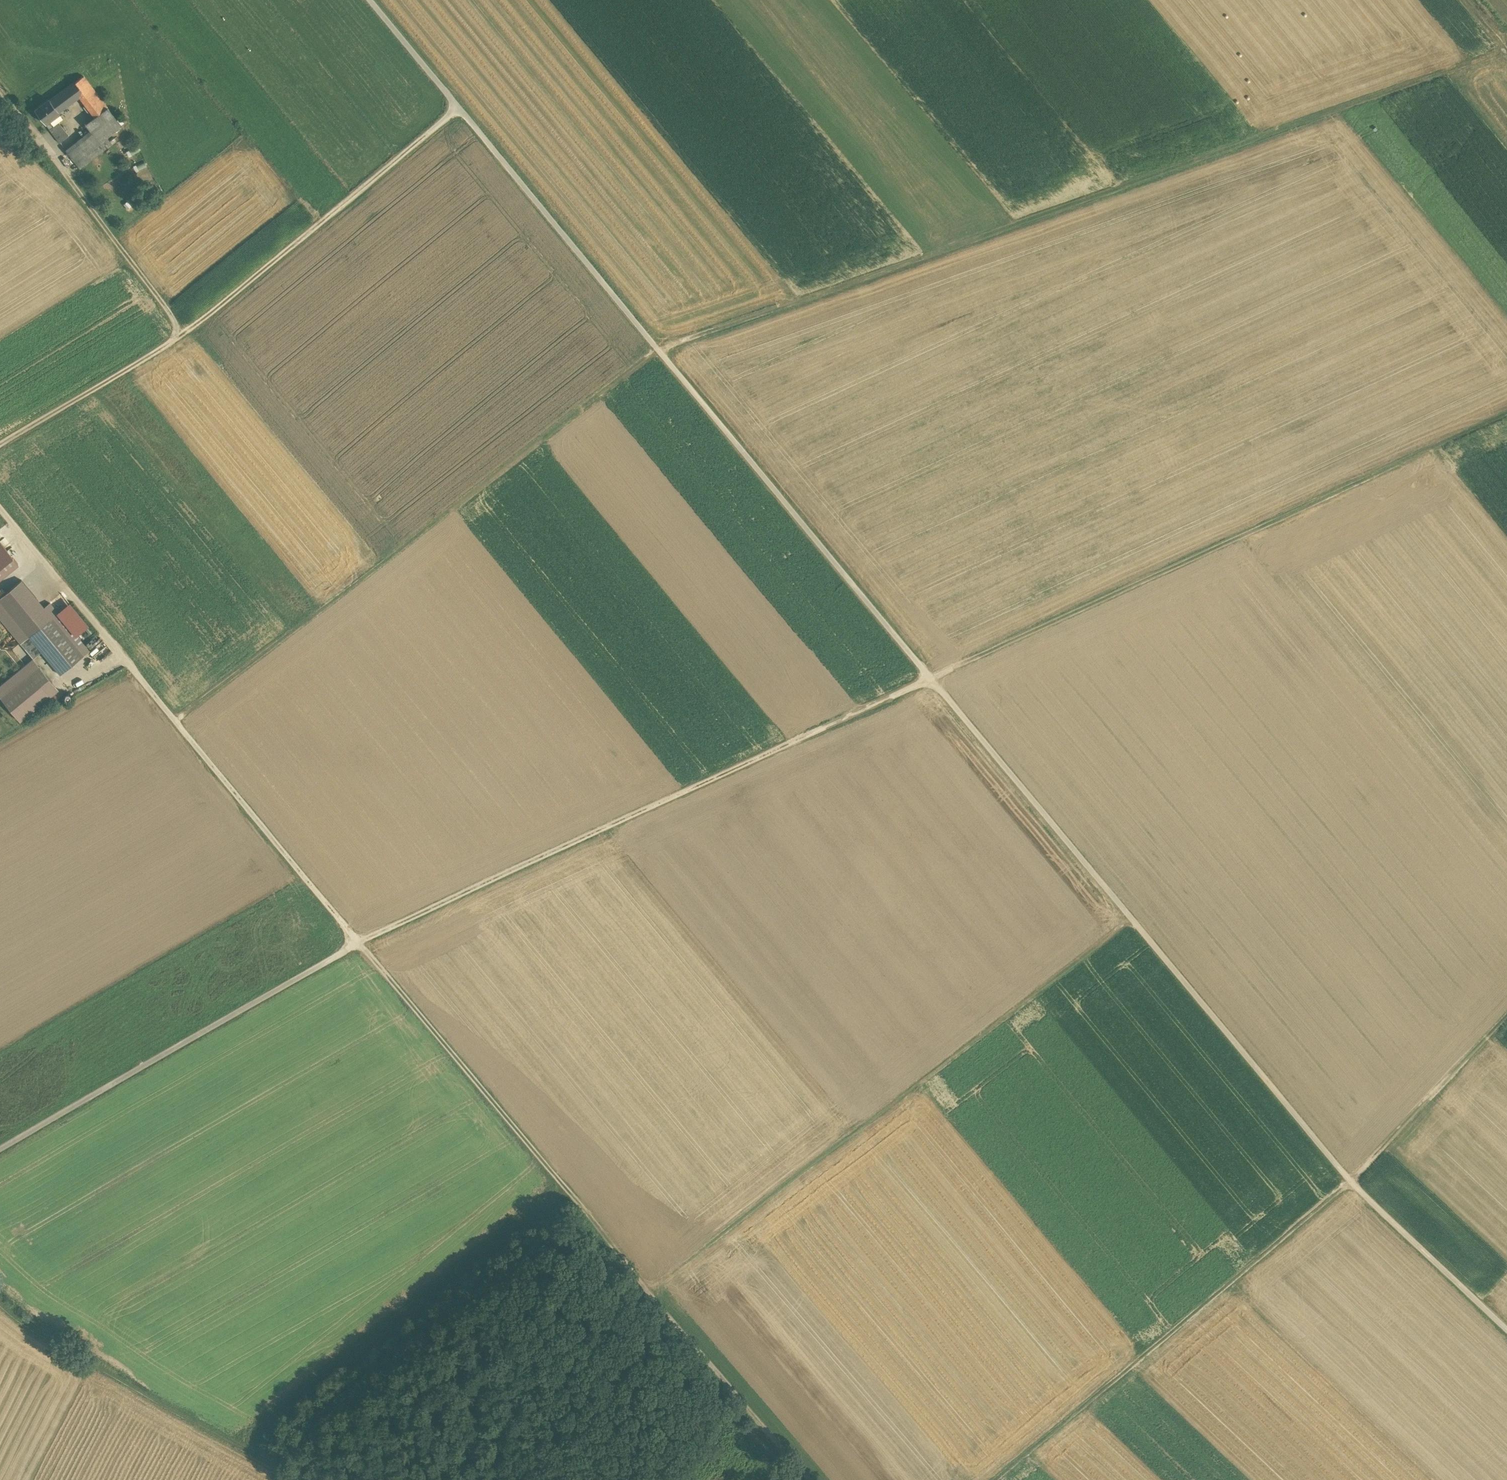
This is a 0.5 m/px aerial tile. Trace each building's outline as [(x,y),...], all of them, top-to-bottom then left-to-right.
[(92,87),(84,76),(76,83),(84,94),(92,87)] [(76,83),(50,102),(58,113),(79,97),(84,94),(76,83)] [(92,87),(84,94),(79,97),(95,118),(108,108),(92,87)] [(49,100),(35,110),(45,124),(50,121),(52,124),(58,119),(55,116),(59,114),(58,113),(50,102),(49,100)] [(122,127),(108,108),(95,118),(86,124),(91,131),(65,150),(80,169),(113,144),(108,138),(122,127)] [(60,143),(69,136),(59,123),(50,130),(60,143)] [(15,564),(0,545),(0,576),(15,564)] [(0,599),(0,619),(33,658),(41,651),(60,674),(88,652),(49,603),(44,607),(22,581),(0,599)] [(59,690),(33,659),(0,686),(0,695),(21,721),(59,690)]
